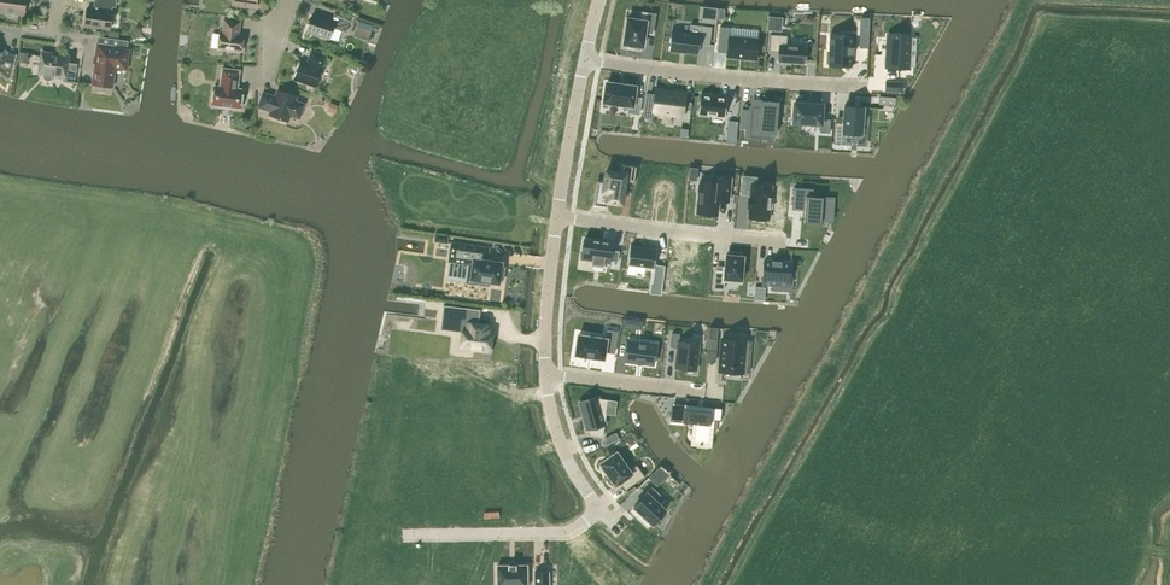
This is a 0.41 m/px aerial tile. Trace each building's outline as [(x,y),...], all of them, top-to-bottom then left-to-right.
[(26,0),(0,0),(0,11),(24,14),(26,0)] [(87,8),(85,25),(110,29),(112,12),(112,11),(113,6),(116,7),(117,0),(95,0),(94,9),(87,8)] [(640,19),(627,18),(624,43),(628,44),(628,47),(640,48),(640,46),(643,46),(645,28),(654,29),(656,13),(641,10),(640,19)] [(332,21),(312,14),(307,31),(330,39),(333,28),(346,32),(351,18),(335,12),(332,21)] [(239,34),(241,21),(224,19),(222,32),(220,32),(218,49),(242,52),(244,35),(239,34)] [(359,20),(353,36),(367,41),(373,26),(359,20)] [(672,31),(670,50),(698,54),(699,44),(709,45),(711,27),(690,25),(689,33),(672,31)] [(730,28),(720,27),(718,52),(727,53),(727,57),(757,59),(759,39),(729,36),(730,28)] [(787,35),(770,34),(769,51),(779,51),(778,61),(805,63),(806,46),(787,45),(787,35)] [(888,34),(887,67),(909,68),(911,36),(888,34)] [(830,35),(829,64),(852,66),(853,36),(830,35)] [(114,47),(114,45),(97,43),(95,55),(96,56),(93,84),(94,84),(94,86),(96,89),(104,90),(107,88),(107,86),(113,87),(116,68),(127,70),(130,49),(128,49),(129,41),(119,39),(118,48),(114,47)] [(0,65),(2,66),(6,67),(8,68),(11,69),(15,55),(12,54),(9,53),(6,52),(3,50),(1,52),(0,51),(0,65)] [(316,86),(326,55),(312,50),(307,64),(300,61),(294,79),(316,86)] [(67,63),(68,56),(43,52),(40,73),(44,73),(44,75),(45,78),(51,79),(53,76),(54,75),(64,76),(64,81),(74,82),(77,64),(67,63)] [(212,105),(241,108),(243,89),(237,88),(239,70),(223,68),(220,86),(214,85),(212,105)] [(635,87),(607,83),(604,102),(629,105),(628,112),(639,114),(641,98),(634,97),(635,87)] [(646,93),(643,117),(653,118),(653,113),(683,117),(686,93),(655,89),(655,94),(646,93)] [(296,96),(278,90),(276,97),(264,93),(259,106),(271,111),(270,115),(288,121),(290,115),(299,118),(304,104),(295,101),(296,96)] [(727,97),(700,94),(698,114),(725,117),(727,97)] [(896,97),(879,96),(879,104),(895,105),(896,97)] [(776,134),(779,102),(761,100),(761,107),(750,106),(748,124),(741,123),(741,124),(746,124),(745,137),(750,137),(759,138),(759,133),(776,134)] [(334,113),(338,105),(330,102),(326,110),(334,113)] [(813,104),(795,103),(793,122),(821,124),(820,132),(830,133),(831,119),(822,119),(823,105),(813,104),(814,103),(813,103),(813,104)] [(835,122),(834,143),(846,145),(847,137),(862,138),(864,107),(844,106),(843,122),(835,122)] [(637,167),(622,164),(620,173),(606,171),(603,189),(597,188),(595,205),(607,206),(608,201),(622,204),(624,191),(625,192),(625,191),(624,191),(625,186),(626,186),(625,186),(625,181),(635,182),(637,167)] [(697,213),(718,215),(719,201),(729,202),(731,178),(713,176),(713,183),(700,181),(700,184),(698,184),(698,191),(699,191),(697,213)] [(742,176),(741,194),(750,194),(750,198),(748,198),(748,200),(749,200),(749,206),(748,206),(748,208),(749,208),(749,218),(769,219),(769,207),(772,208),(773,197),(770,197),(771,185),(756,184),(756,177),(742,176)] [(810,189),(794,187),(792,210),(805,211),(804,222),(821,223),(822,213),(832,213),(833,198),(807,196),(807,189),(810,189)] [(436,234),(435,241),(447,243),(448,236),(436,234)] [(582,249),(583,249),(581,258),(593,260),(592,266),(603,267),(604,261),(610,262),(610,261),(618,262),(619,251),(618,251),(618,252),(612,251),(613,243),(584,239),(583,246),(582,245),(582,249)] [(488,248),(452,243),(449,261),(469,264),(467,282),(489,286),(489,282),(499,284),(500,280),(503,281),(505,266),(502,266),(502,262),(487,260),(488,248)] [(657,249),(631,245),(628,265),(654,268),(657,249)] [(716,270),(714,288),(724,289),(725,279),(742,280),(744,256),(741,256),(741,253),(729,252),(729,255),(726,255),(725,270),(716,270)] [(764,260),(763,284),(789,286),(791,262),(764,260)] [(461,348),(490,352),(492,335),(489,335),(491,325),(473,323),(474,309),(443,305),(442,320),(466,323),(465,332),(463,331),(461,348)] [(717,329),(710,328),(709,338),(717,338),(717,329)] [(576,354),(604,359),(605,352),(615,353),(618,331),(608,330),(606,339),(579,334),(576,354)] [(678,347),(676,367),(696,370),(699,343),(679,341),(680,334),(672,333),(670,347),(678,347)] [(723,338),(721,371),(742,373),(742,372),(749,372),(751,341),(745,341),(745,340),(723,338)] [(626,339),(624,362),(654,365),(657,343),(626,339)] [(598,397),(579,402),(587,429),(589,429),(590,434),(602,436),(608,399),(598,398),(598,397)] [(672,407),(670,420),(696,423),(694,442),(709,444),(711,421),(721,422),(722,407),(711,406),(711,411),(672,407)] [(629,470),(616,452),(601,463),(602,465),(599,466),(605,474),(607,472),(616,484),(620,482),(625,490),(645,476),(637,464),(629,470)] [(652,487),(634,507),(642,513),(641,514),(642,514),(645,517),(645,518),(646,517),(653,524),(666,510),(655,500),(661,494),(652,487)] [(628,523),(621,531),(631,539),(638,531),(628,523)] [(497,565),(497,584),(528,584),(527,565),(497,565)] [(535,572),(535,584),(549,584),(549,572),(535,572)]
